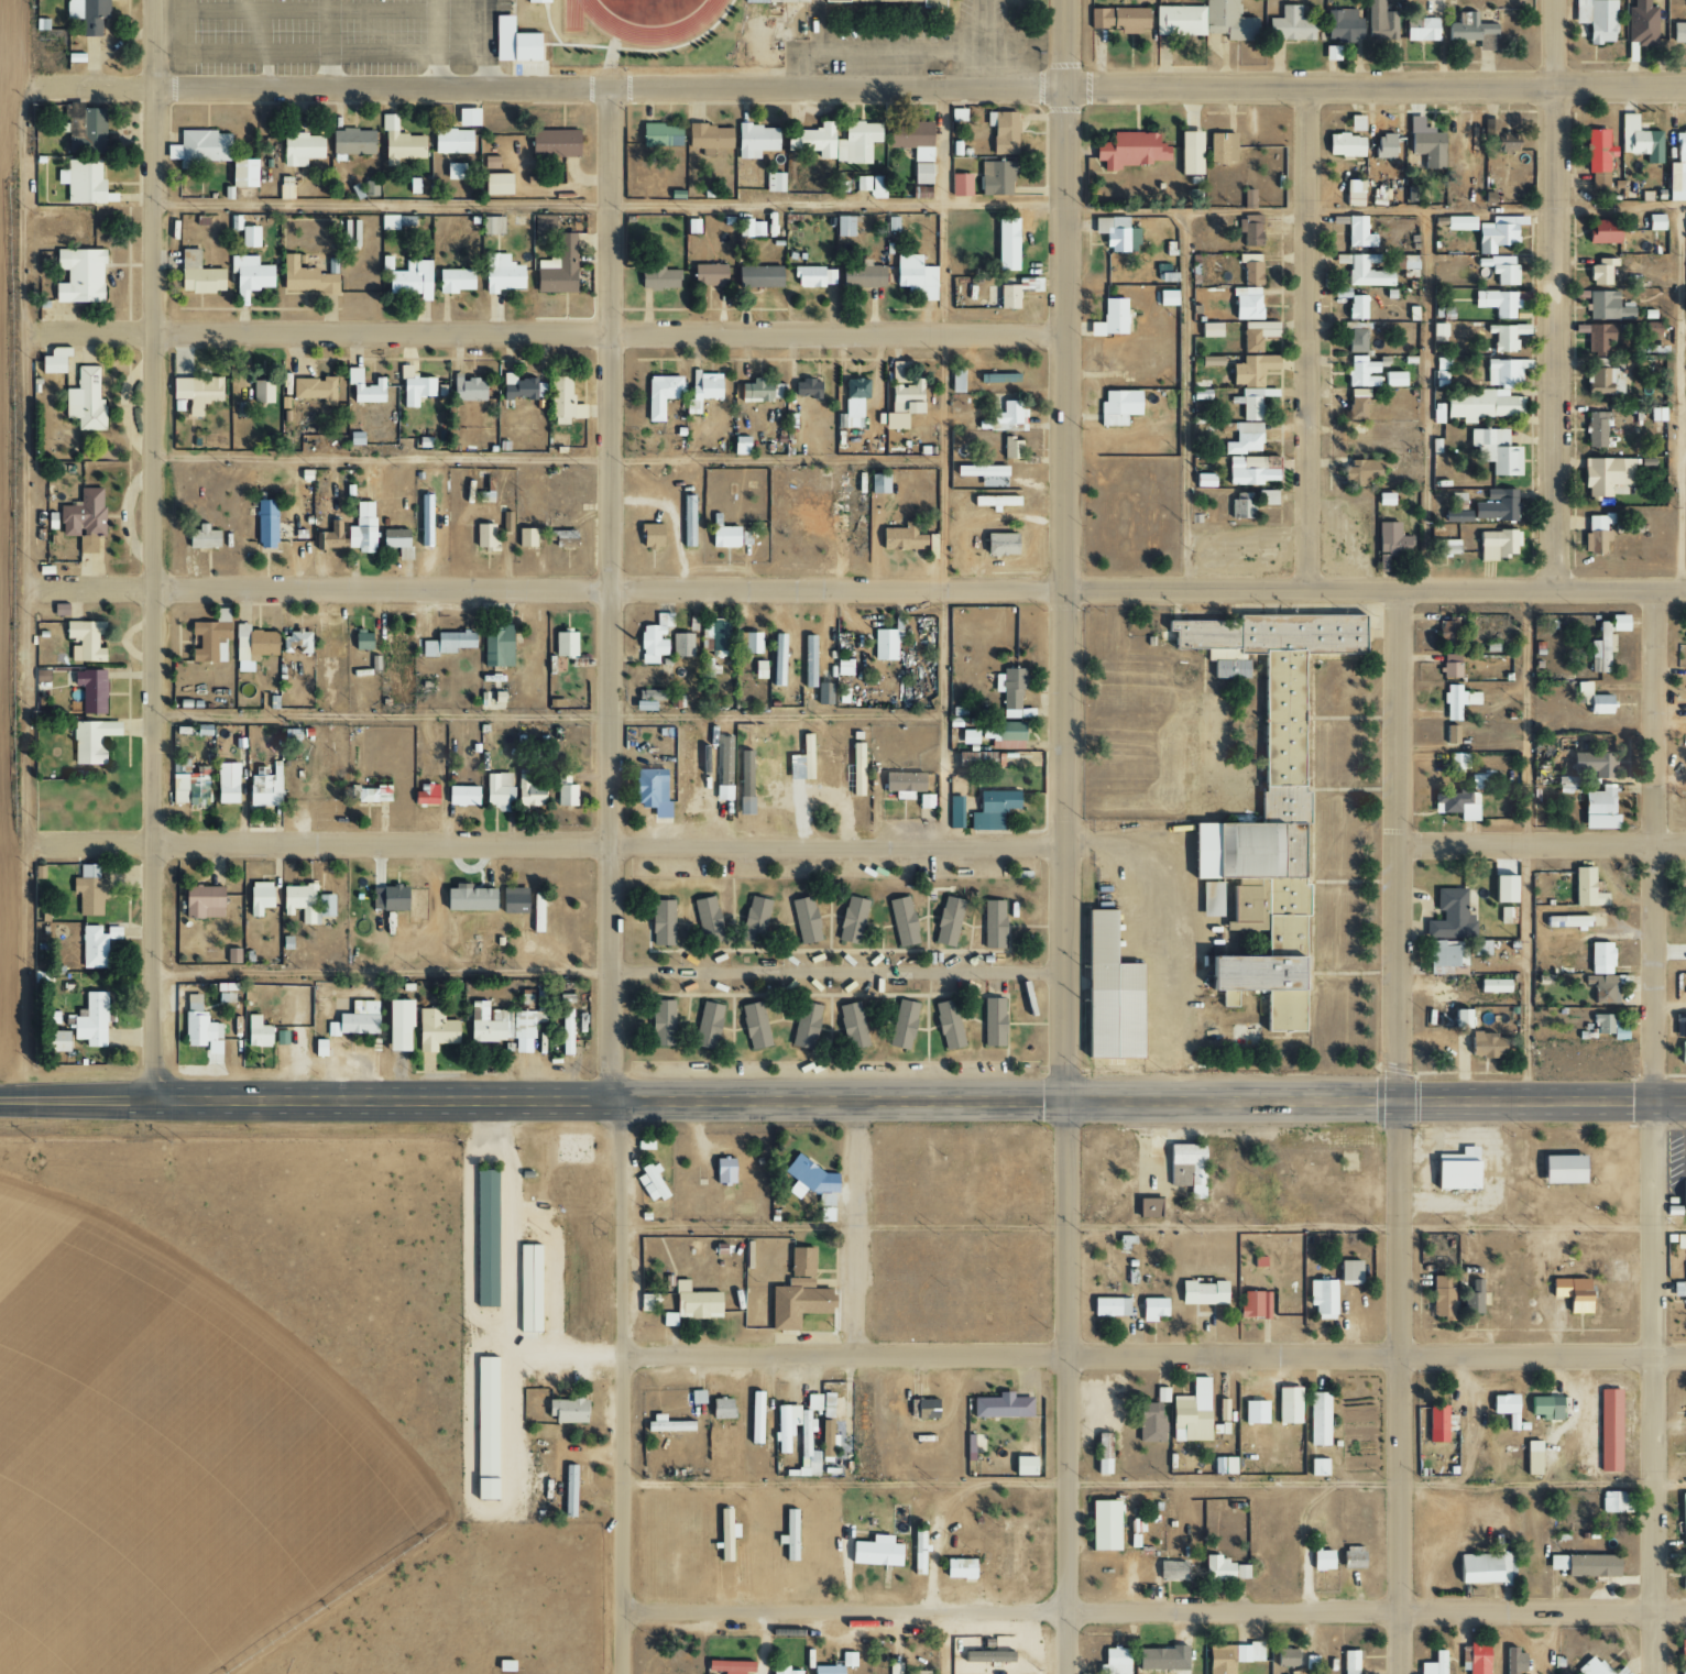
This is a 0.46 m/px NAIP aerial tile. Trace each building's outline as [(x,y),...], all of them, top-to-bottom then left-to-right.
[(106,0),(66,0),(65,19),(81,19),(81,36),(100,37),(100,18),(106,18),(106,0)] [(1255,40),(1255,18),(1237,18),(1237,0),(1205,0),(1205,34),(1225,34),(1225,40),(1255,40)] [(1396,41),(1397,12),(1382,11),(1383,0),(1367,0),(1366,40),(1396,41)] [(1573,24),(1586,24),(1586,43),(1613,43),(1614,0),(1573,0),(1573,24)] [(1647,7),(1647,0),(1631,0),(1631,7),(1626,7),(1626,45),(1655,45),(1656,8),(1647,7)] [(1311,40),(1311,19),(1299,19),(1298,5),(1279,5),(1280,18),(1267,19),(1267,40),(1311,40)] [(1204,7),(1155,6),(1154,35),(1204,36),(1204,7)] [(1120,33),(1147,32),(1146,8),(1089,9),(1089,28),(1120,27),(1120,33)] [(1325,41),(1362,40),(1361,18),(1355,18),(1354,9),(1324,10),(1325,41)] [(1446,40),(1477,40),(1477,50),(1492,50),(1492,34),(1496,34),(1496,23),(1476,24),(1476,12),(1464,12),(1464,24),(1445,24),(1446,40)] [(493,60),(536,61),(536,33),(511,33),(511,16),(494,15),(493,60)] [(1436,41),(1435,18),(1404,18),(1404,41),(1436,41)] [(1671,22),(1671,42),(1685,43),(1685,23),(1671,22)] [(1338,46),(1323,46),(1323,61),(1338,61),(1338,46)] [(105,109),(82,108),(80,139),(67,138),(66,149),(103,151),(105,109)] [(478,109),(457,109),(458,127),(478,126),(478,109)] [(992,155),(1017,154),(1016,112),(985,112),(986,126),(991,126),(992,155)] [(424,158),(424,135),(397,135),(396,114),(383,115),(384,167),(397,167),(397,159),(424,158)] [(1620,162),(1642,162),(1642,164),(1661,164),(1660,131),(1636,132),(1636,114),(1619,114),(1620,162)] [(1362,131),(1362,116),(1348,115),(1348,131),(1362,131)] [(1443,133),(1432,133),(1432,128),(1422,128),(1422,117),(1409,116),(1408,154),(1423,154),(1423,169),(1442,169),(1443,133)] [(816,151),(816,160),(832,160),(832,121),(816,121),(816,130),(785,130),(784,151),(816,151)] [(879,122),(843,123),(843,140),(834,140),(834,164),(869,163),(869,142),(879,142),(879,122)] [(931,122),(888,122),(887,148),(913,148),(912,162),(931,162),(931,122)] [(680,125),(640,125),(641,147),(680,146),(680,125)] [(730,149),(730,126),(687,125),(687,148),(730,149)] [(736,159),(758,159),(758,151),(775,151),(775,125),(735,126),(736,159)] [(345,161),(345,154),(374,154),(373,129),(331,130),(331,155),(335,155),(335,161),(345,161)] [(434,154),(471,153),(471,129),(433,130),(434,154)] [(1585,130),(1586,173),(1607,172),(1607,157),(1614,157),(1614,146),(1607,146),(1606,129),(1585,130)] [(577,130),(529,131),(530,157),(577,156),(577,130)] [(166,160),(180,160),(180,166),(195,166),(194,162),(230,162),(229,131),(179,132),(179,145),(166,145),(166,160)] [(1675,131),(1674,163),(1666,163),(1666,200),(1685,201),(1685,131),(1675,131)] [(1200,132),(1179,132),(1179,175),(1199,175),(1200,132)] [(306,159),(323,159),(323,134),(282,133),(282,167),(306,167),(306,159)] [(1156,133),(1112,133),(1112,143),(1093,142),(1093,161),(1102,161),(1102,172),(1118,172),(1118,166),(1150,166),(1150,161),(1168,161),(1168,144),(1155,144),(1156,133)] [(1235,163),(1234,133),(1209,134),(1209,163),(1235,163)] [(1362,157),(1362,135),(1326,134),(1326,156),(1362,157)] [(1393,134),(1374,134),(1374,158),(1393,158),(1393,134)] [(498,157),(484,157),(484,168),(498,169),(498,157)] [(254,160),(228,160),(228,187),(254,188),(254,160)] [(67,161),(67,171),(57,171),(57,184),(67,184),(66,203),(116,204),(116,194),(104,194),(104,179),(100,179),(100,161),(67,161)] [(979,195),(1010,195),(1010,174),(1016,174),(1016,161),(979,162),(979,195)] [(464,180),(464,164),(445,163),(445,180),(464,180)] [(930,185),(930,164),(913,163),(912,184),(930,185)] [(764,192),(783,193),(783,173),(765,173),(764,192)] [(1591,174),(1591,189),(1607,188),(1607,173),(1591,174)] [(510,174),(485,174),(485,195),(510,196),(510,174)] [(970,174),(951,174),(952,197),(971,196),(970,174)] [(856,191),(869,191),(870,198),(884,198),(883,176),(855,177),(856,191)] [(292,177),(279,177),(279,200),(292,200),(292,177)] [(409,194),(419,194),(418,178),(409,178),(409,194)] [(1345,207),(1362,207),(1362,180),(1345,180),(1345,207)] [(1242,208),(1254,208),(1254,190),(1243,190),(1242,208)] [(1662,230),(1662,215),(1646,214),(1646,230),(1662,230)] [(1260,215),(1241,216),(1242,248),(1262,247),(1260,215)] [(398,231),(398,226),(412,226),(412,216),(380,216),(380,230),(398,231)] [(553,216),(532,216),(531,234),(553,235),(553,216)] [(851,237),(851,217),(834,216),(834,237),(851,237)] [(1365,216),(1346,217),(1347,247),(1375,246),(1375,234),(1366,235),(1365,216)] [(1474,230),(1474,216),(1445,217),(1446,231),(1474,230)] [(1491,216),(1491,224),(1477,223),(1477,254),(1494,254),(1494,245),(1515,245),(1516,225),(1526,225),(1527,217),(1491,216)] [(480,234),(503,234),(503,217),(481,217),(480,234)] [(995,271),(1015,271),(1015,219),(996,218),(995,271)] [(1136,228),(1127,229),(1126,218),(1093,218),(1093,234),(1106,234),(1106,252),(1137,252),(1136,228)] [(763,237),(763,221),(737,220),(737,237),(763,237)] [(1615,220),(1587,221),(1588,244),(1616,243),(1615,220)] [(257,227),(239,227),(240,248),(257,248),(257,227)] [(574,233),(557,233),(557,260),(535,260),(535,293),(574,293),(574,233)] [(101,250),(54,250),(54,270),(65,270),(65,284),(53,283),(53,303),(101,303),(101,250)] [(197,270),(197,250),(178,250),(179,293),(222,292),(221,269),(197,270)] [(507,254),(483,253),(482,294),(494,295),(494,289),(521,290),(521,264),(507,264),(507,254)] [(281,292),(336,293),(336,274),(316,274),(316,267),(304,267),(304,255),(282,254),(281,292)] [(1242,285),(1260,285),(1260,254),(1237,254),(1237,264),(1242,264),(1242,285)] [(1348,286),(1392,286),(1392,271),(1367,271),(1367,264),(1378,264),(1378,255),(1335,254),(1335,263),(1348,263),(1348,286)] [(895,255),(895,287),(906,287),(906,292),(918,293),(918,300),(935,301),(935,267),(920,266),(920,255),(895,255)] [(1417,255),(1391,255),(1391,269),(1417,270),(1417,255)] [(256,256),(229,256),(229,274),(233,274),(234,291),(271,290),(270,265),(256,266),(256,256)] [(1496,285),(1516,285),(1516,256),(1490,257),(1490,273),(1496,273),(1496,285)] [(1615,258),(1595,259),(1596,265),(1588,265),(1589,285),(1609,285),(1609,266),(1615,266),(1615,258)] [(427,302),(428,261),(404,260),(404,272),(386,271),(385,292),(417,293),(417,302),(427,302)] [(692,286),(724,286),(724,265),(692,264),(692,286)] [(678,289),(678,270),(664,270),(664,265),(640,266),(641,289),(678,289)] [(736,288),(780,288),(780,266),(736,266),(736,288)] [(885,287),(884,266),(841,267),(841,288),(885,287)] [(822,267),(794,267),(795,288),(823,287),(822,267)] [(471,270),(436,269),(436,294),(455,295),(455,290),(471,291),(471,270)] [(824,284),(836,284),(836,270),(825,270),(824,284)] [(1017,278),(1017,285),(999,285),(999,308),(1017,309),(1018,291),(1040,291),(1040,279),(1017,278)] [(998,304),(998,286),(989,286),(988,304),(998,304)] [(1259,319),(1259,287),(1232,288),(1232,320),(1259,319)] [(1175,306),(1175,290),(1156,291),(1156,306),(1175,306)] [(1528,292),(1474,291),(1474,307),(1496,308),(1496,318),(1514,319),(1515,308),(1521,308),(1521,299),(1528,299),(1528,292)] [(1588,292),(1589,320),(1633,319),(1633,303),(1617,303),(1617,291),(1588,292)] [(1365,319),(1365,296),(1347,296),(1347,319),(1365,319)] [(1125,298),(1102,299),(1102,322),(1088,323),(1088,335),(1126,335),(1125,298)] [(1434,342),(1448,342),(1448,322),(1434,321),(1434,342)] [(1278,337),(1278,322),(1241,322),(1242,353),(1260,353),(1259,337),(1278,337)] [(1219,323),(1200,323),(1200,337),(1220,337),(1219,323)] [(1347,352),(1363,353),(1364,324),(1348,323),(1347,352)] [(1613,325),(1587,324),(1586,354),(1607,354),(1607,342),(1612,342),(1613,325)] [(1530,326),(1487,325),(1487,334),(1494,334),(1494,352),(1517,352),(1517,335),(1530,335),(1530,326)] [(64,373),(64,357),(70,357),(69,348),(49,348),(49,357),(40,357),(40,374),(64,373)] [(1241,355),(1241,364),(1230,364),(1230,386),(1261,387),(1261,370),(1276,370),(1276,356),(1241,355)] [(1377,386),(1376,362),(1362,362),(1362,355),(1346,356),(1347,387),(1377,386)] [(1221,357),(1199,357),(1199,367),(1221,367),(1221,357)] [(1532,360),(1487,359),(1487,386),(1522,387),(1522,368),(1532,368),(1532,360)] [(401,408),(416,408),(416,397),(433,397),(433,376),(411,377),(410,365),(400,366),(401,408)] [(102,366),(78,367),(78,389),(66,389),(66,418),(78,418),(78,431),(103,431),(102,366)] [(382,403),(383,378),(373,378),(373,386),(360,386),(360,368),(345,368),(345,385),(351,385),(351,403),(382,403)] [(1622,395),(1622,369),(1589,368),(1589,384),(1585,384),(1585,394),(1622,395)] [(962,393),(962,371),(951,371),(950,393),(962,393)] [(684,415),(699,414),(698,400),(719,400),(719,373),(690,373),(690,400),(684,400),(684,415)] [(1402,373),(1381,373),(1382,387),(1403,387),(1402,373)] [(460,375),(452,375),(451,400),(484,401),(484,380),(460,379),(460,375)] [(645,422),(662,422),(662,400),(680,399),(680,376),(645,377),(645,422)] [(291,379),(291,399),(321,399),(321,406),(333,406),(334,377),(321,377),(321,379),(291,379)] [(549,377),(550,425),(567,425),(566,419),(584,419),(584,405),(570,405),(570,377),(549,377)] [(170,379),(170,399),(187,399),(187,417),(200,417),(200,402),(220,403),(220,378),(206,378),(206,379),(170,379)] [(843,379),(843,399),(869,399),(869,380),(843,379)] [(821,380),(793,381),(794,398),(821,397),(821,380)] [(271,404),(272,381),(252,381),(251,403),(271,404)] [(784,381),(750,381),(750,384),(739,384),(739,402),(784,401),(784,381)] [(1241,404),(1241,421),(1259,421),(1259,396),(1277,397),(1277,389),(1240,389),(1240,397),(1230,397),(1230,404),(1241,404)] [(1348,421),(1365,420),(1364,389),(1347,389),(1348,421)] [(1446,418),(1463,418),(1463,424),(1476,424),(1476,416),(1520,417),(1521,397),(1508,396),(1508,390),(1477,389),(1477,394),(1447,393),(1446,418)] [(1099,426),(1125,427),(1125,416),(1138,416),(1138,392),(1103,391),(1103,402),(1099,402),(1099,426)] [(1020,425),(1020,401),(1002,402),(1002,415),(991,415),(992,425),(1020,425)] [(1585,447),(1604,448),(1605,427),(1609,427),(1609,413),(1586,412),(1585,447)] [(860,415),(835,414),(835,428),(859,429),(860,415)] [(1260,423),(1235,423),(1235,442),(1223,442),(1223,453),(1261,453),(1260,423)] [(1492,475),(1520,476),(1521,447),(1509,447),(1509,429),(1470,429),(1470,447),(1478,447),(1478,462),(1492,462),(1492,475)] [(746,438),(730,437),(730,455),(746,455),(746,438)] [(1002,459),(1021,459),(1021,438),(1003,438),(1002,459)] [(1277,485),(1278,458),(1228,457),(1228,484),(1277,485)] [(1632,458),(1581,459),(1581,487),(1586,487),(1587,497),(1610,497),(1609,485),(1633,485),(1632,458)] [(1348,485),(1380,484),(1380,469),(1391,469),(1391,460),(1348,460),(1348,485)] [(868,475),(869,494),(887,494),(887,474),(868,475)] [(1213,488),(1214,474),(1194,474),(1193,487),(1213,488)] [(102,488),(79,488),(79,505),(59,505),(59,537),(77,537),(77,554),(95,554),(95,534),(102,534),(102,488)] [(1516,490),(1485,490),(1485,502),(1472,503),(1472,521),(1517,520),(1516,490)] [(1261,504),(1277,505),(1277,491),(1262,491),(1261,504)] [(1393,493),(1377,493),(1376,505),(1392,506),(1393,493)] [(418,547),(433,547),(433,495),(417,495),(418,547)] [(681,496),(681,547),(692,547),(691,495),(681,496)] [(1018,496),(972,496),(972,506),(991,506),(991,513),(998,513),(998,506),(1018,506),(1018,496)] [(256,549),(275,548),(274,500),(254,501),(256,549)] [(345,549),(356,549),(356,553),(372,553),(372,503),(354,502),(354,527),(345,527),(345,549)] [(1470,522),(1470,510),(1443,511),(1443,523),(1470,522)] [(1604,554),(1604,541),(1611,541),(1611,527),(1614,527),(1614,515),(1587,515),(1587,533),(1583,533),(1583,554),(1604,554)] [(342,549),(343,521),(328,521),(328,533),(317,532),(317,549),(342,549)] [(903,529),(881,529),(882,550),(924,550),(924,535),(914,536),(914,522),(903,522),(903,529)] [(1377,522),(1377,571),(1386,571),(1386,555),(1409,556),(1410,536),(1398,536),(1398,523),(1377,522)] [(206,531),(206,524),(196,524),(196,532),(186,532),(186,549),(215,548),(215,531),(206,531)] [(494,525),(474,524),(474,548),(494,548),(494,525)] [(659,524),(639,525),(639,549),(660,549),(659,524)] [(737,548),(737,527),(709,528),(709,549),(737,548)] [(535,529),(516,528),(516,547),(534,548),(535,529)] [(397,561),(409,561),(410,530),(380,529),(380,548),(397,548),(397,561)] [(1478,561),(1505,561),(1505,554),(1517,554),(1517,531),(1478,531),(1478,561)] [(1015,556),(1014,534),(983,534),(984,556),(1015,556)] [(1458,540),(1436,540),(1436,556),(1458,556),(1458,540)] [(52,616),(66,616),(66,604),(52,605),(52,616)] [(189,662),(224,662),(224,640),(227,640),(227,609),(215,609),(215,623),(189,623),(189,635),(196,635),(196,649),(189,649),(189,662)] [(671,613),(655,613),(655,626),(638,626),(638,664),(656,664),(656,656),(665,656),(665,638),(662,638),(662,627),(671,627),(671,613)] [(1305,1031),(1268,1031),(1268,991),(1238,991),(1238,1006),(1224,1006),(1224,991),(1216,991),(1216,958),(1268,958),(1268,930),(1227,930),(1227,917),(1205,917),(1205,879),(1197,879),(1197,823),(1263,823),(1263,792),(1267,792),(1267,654),(1240,654),(1240,649),(1175,649),(1175,631),(1170,631),(1170,620),(1239,620),(1239,616),(1367,616),(1366,654),(1306,654),(1305,786),(1305,823),(1305,886),(1310,886),(1310,916),(1306,916),(1305,959),(1305,1031)] [(1626,632),(1626,616),(1610,616),(1610,632),(1626,632)] [(69,661),(103,662),(103,648),(95,648),(96,633),(103,633),(103,622),(64,622),(64,643),(70,643),(69,661)] [(700,639),(711,640),(710,655),(716,656),(727,657),(729,623),(701,622),(700,639)] [(1590,673),(1607,673),(1606,652),(1612,652),(1612,635),(1606,635),(1605,622),(1597,622),(1597,641),(1590,641),(1590,673)] [(1436,645),(1460,646),(1461,623),(1437,623),(1436,645)] [(233,624),(234,661),(252,661),(251,656),(275,656),(274,632),(248,632),(247,624),(233,624)] [(481,630),(482,667),(510,667),(509,625),(499,626),(499,630),(481,630)] [(896,661),(895,643),(901,643),(901,630),(873,630),(873,661),(896,661)] [(372,632),(353,631),(352,650),(371,651),(372,632)] [(433,633),(434,641),(420,641),(421,656),(452,656),(452,649),(472,649),(472,632),(433,633)] [(574,633),(553,633),(554,657),(574,656),(574,633)] [(759,654),(760,633),(743,633),(743,654),(759,654)] [(692,634),(671,634),(671,657),(692,657),(692,634)] [(785,634),(773,634),(771,686),(783,687),(785,634)] [(802,687),(813,687),(814,636),(802,636),(802,687)] [(1459,654),(1441,655),(1442,679),(1459,678),(1459,654)] [(851,675),(850,660),(836,661),(836,676),(851,675)] [(753,679),(765,679),(764,661),(753,661),(753,679)] [(1001,709),(1019,710),(1019,691),(1025,691),(1025,671),(994,670),(993,692),(1002,692),(1001,709)] [(80,714),(104,715),(105,671),(72,671),(72,687),(80,687),(80,714)] [(1587,715),(1610,714),(1609,695),(1590,695),(1590,682),(1576,683),(1577,695),(1586,695),(1587,715)] [(1444,721),(1460,721),(1459,705),(1479,705),(1479,692),(1459,693),(1459,685),(1444,685),(1444,721)] [(118,723),(73,722),(72,765),(102,766),(102,750),(98,750),(98,736),(118,737),(118,723)] [(1022,723),(980,723),(980,739),(991,739),(990,749),(1022,750),(1022,723)] [(1457,726),(1445,726),(1445,745),(1457,745),(1457,726)] [(297,730),(283,730),(283,746),(298,745),(297,730)] [(787,780),(811,780),(810,735),(800,735),(800,756),(786,756),(787,780)] [(716,800),(729,800),(731,738),(719,737),(716,800)] [(850,796),(861,796),(862,743),(851,743),(850,796)] [(737,815),(752,815),(752,751),(738,751),(737,815)] [(955,768),(994,769),(994,753),(956,752),(955,768)] [(1468,754),(1450,754),(1450,772),(1468,772),(1468,754)] [(171,806),(207,806),(206,767),(194,767),(194,774),(187,774),(187,759),(171,760),(171,806)] [(236,764),(215,764),(215,804),(237,804),(236,764)] [(517,806),(543,806),(543,786),(529,786),(529,771),(517,771),(517,806)] [(556,807),(575,807),(575,785),(568,785),(568,772),(556,772),(556,807)] [(512,774),(484,773),(483,805),(496,805),(496,812),(505,812),(505,802),(512,802),(512,774)] [(893,800),(911,800),(911,793),(921,793),(922,774),(882,773),(882,792),(893,792),(893,800)] [(1471,790),(1484,789),(1483,775),(1471,775),(1471,790)] [(1583,829),(1615,829),(1615,784),(1601,785),(1601,792),(1582,792),(1583,829)] [(436,805),(436,785),(415,785),(414,805),(436,805)] [(445,806),(476,806),(476,787),(446,786),(445,806)] [(389,788),(355,788),(355,803),(388,804),(389,788)] [(1457,794),(1433,794),(1433,814),(1459,813),(1459,805),(1471,805),(1470,789),(1457,789),(1457,794)] [(977,813),(970,813),(969,830),(1001,831),(1002,810),(1017,810),(1017,792),(977,791),(977,813)] [(932,795),(918,795),(917,809),(931,809),(932,795)] [(652,818),(668,818),(668,801),(652,801),(652,818)] [(78,916),(103,916),(102,879),(97,879),(97,865),(78,865),(78,879),(70,879),(71,896),(77,895),(78,916)] [(1592,868),(1573,867),(1573,906),(1591,906),(1592,868)] [(1492,903),(1513,903),(1514,876),(1492,876),(1492,903)] [(270,882),(247,883),(248,918),(260,917),(260,909),(271,908),(270,882)] [(221,919),(221,887),(182,886),(181,918),(221,919)] [(332,895),(314,895),(314,886),(280,886),(281,916),(291,916),(291,909),(300,909),(300,925),(318,925),(317,917),(332,917),(332,895)] [(405,911),(406,888),(371,887),(370,910),(405,911)] [(499,914),(527,914),(527,888),(500,888),(499,914)] [(495,889),(442,890),(442,912),(495,911),(495,889)] [(1473,938),(1473,915),(1465,915),(1465,889),(1435,889),(1435,911),(1441,911),(1441,921),(1425,921),(1425,938),(1473,938)] [(540,933),(541,894),(531,893),(530,933),(540,933)] [(1607,894),(1593,894),(1593,905),(1607,905),(1607,894)] [(721,940),(712,896),(691,901),(701,944),(721,940)] [(759,946),(769,901),(747,896),(737,941),(759,946)] [(789,901),(800,945),(820,940),(810,896),(789,901)] [(886,901),(898,948),(918,943),(906,896),(886,901)] [(836,941),(857,945),(866,901),(845,897),(836,941)] [(961,900),(940,897),(933,945),(954,948),(961,900)] [(672,901),(649,901),(650,947),(673,946),(672,901)] [(1003,901),(983,901),(982,949),(1002,949),(1003,901)] [(1111,911),(1083,911),(1084,1060),(1139,1059),(1138,964),(1111,965),(1111,911)] [(1589,916),(1545,917),(1546,929),(1589,928),(1589,916)] [(81,969),(106,968),(105,940),(119,940),(119,927),(102,927),(102,926),(81,926),(81,969)] [(1466,974),(1465,943),(1441,944),(1441,941),(1428,941),(1429,975),(1466,974)] [(1588,943),(1589,975),(1611,974),(1610,943),(1588,943)] [(240,964),(240,949),(226,949),(225,964),(240,964)] [(1616,1003),(1615,976),(1584,976),(1584,984),(1593,984),(1593,1004),(1616,1003)] [(1508,994),(1508,980),(1478,979),(1478,993),(1508,994)] [(537,1023),(547,1022),(547,990),(536,990),(537,1023)] [(103,1048),(103,1023),(113,1023),(112,1011),(104,1011),(104,993),(83,993),(83,1018),(70,1018),(70,1041),(83,1041),(83,1048),(103,1048)] [(199,995),(184,995),(183,1047),(203,1047),(203,1040),(219,1041),(220,1024),(205,1024),(205,1013),(199,1013),(199,995)] [(963,1047),(952,999),(931,1004),(942,1052),(963,1047)] [(983,1047),(1003,1047),(1002,999),(982,999),(983,1047)] [(917,1004),(897,1000),(887,1047),(906,1051),(917,1004)] [(385,1052),(409,1052),(409,1001),(385,1001),(385,1052)] [(534,1011),(489,1010),(489,1002),(471,1001),(470,1041),(516,1042),(516,1053),(533,1053),(534,1011)] [(650,1047),(673,1046),(672,1001),(649,1002),(650,1047)] [(376,1002),(363,1002),(363,1015),(336,1015),(336,1023),(326,1023),(326,1035),(375,1036),(376,1002)] [(712,1051),(721,1006),(700,1002),(691,1047),(712,1051)] [(747,1051),(769,1046),(760,1002),(738,1006),(747,1051)] [(835,1007),(846,1051),(867,1046),(857,1002),(835,1007)] [(790,1047),(810,1051),(819,1007),(799,1003),(790,1047)] [(561,1055),(571,1055),(572,1009),(562,1009),(561,1055)] [(459,1044),(458,1020),(443,1021),(443,1010),(417,1011),(418,1053),(436,1052),(436,1044),(459,1044)] [(1467,1010),(1451,1011),(1451,1030),(1467,1029),(1467,1010)] [(1612,1040),(1626,1040),(1626,1028),(1615,1028),(1614,1014),(1593,1015),(1594,1034),(1612,1034),(1612,1040)] [(258,1016),(245,1015),(245,1047),(269,1048),(269,1026),(258,1026),(258,1016)] [(49,1032),(48,1053),(69,1053),(70,1032),(49,1032)] [(1500,1059),(1501,1034),(1470,1034),(1469,1058),(1500,1059)] [(1501,1039),(1501,1050),(1516,1050),(1516,1039),(1501,1039)] [(312,1057),(324,1057),(324,1041),(313,1040),(312,1057)] [(1188,1199),(1201,1199),(1202,1145),(1167,1144),(1166,1164),(1188,1164),(1188,1199)] [(1475,1147),(1459,1147),(1460,1155),(1443,1155),(1443,1161),(1433,1161),(1433,1189),(1476,1189),(1475,1147)] [(1580,1156),(1540,1156),(1540,1184),(1581,1184),(1580,1156)] [(733,1183),(732,1158),(713,1158),(714,1183),(733,1183)] [(648,1202),(656,1197),(659,1202),(669,1196),(650,1163),(639,1170),(641,1175),(634,1179),(648,1202)] [(1168,1187),(1187,1186),(1186,1165),(1167,1165),(1168,1187)] [(496,1170),(470,1170),(470,1269),(474,1269),(474,1307),(496,1307),(496,1170)] [(1138,1218),(1157,1217),(1157,1198),(1137,1199),(1138,1218)] [(1132,1236),(1116,1236),(1117,1248),(1133,1247),(1132,1236)] [(1685,1248),(1685,1236),(1676,1236),(1676,1248),(1685,1248)] [(517,1332),(538,1332),(539,1245),(518,1245),(517,1332)] [(769,1330),(797,1331),(797,1314),(830,1314),(831,1289),(812,1289),(813,1248),(788,1248),(788,1287),(769,1287),(769,1330)] [(1264,1257),(1254,1257),(1253,1266),(1264,1267),(1264,1257)] [(1359,1261),(1339,1261),(1339,1283),(1359,1283),(1359,1261)] [(1451,1321),(1452,1276),(1431,1276),(1430,1317),(1440,1317),(1440,1321),(1451,1321)] [(1481,1314),(1483,1280),(1470,1279),(1470,1292),(1460,1292),(1459,1313),(1481,1314)] [(1566,1314),(1587,1313),(1587,1279),(1545,1280),(1545,1296),(1566,1295),(1566,1314)] [(718,1292),(687,1293),(687,1280),(674,1280),(674,1313),(661,1313),(662,1326),(676,1326),(676,1318),(718,1318),(718,1292)] [(1335,1280),(1308,1280),(1307,1306),(1315,1306),(1315,1319),(1334,1319),(1335,1280)] [(1180,1282),(1179,1304),(1226,1305),(1226,1283),(1180,1282)] [(1672,1282),(1672,1295),(1684,1295),(1684,1314),(1685,1314),(1685,1282),(1672,1282)] [(1268,1292),(1242,1292),(1243,1307),(1238,1307),(1238,1318),(1268,1318),(1268,1292)] [(654,1294),(639,1294),(639,1311),(654,1311),(654,1294)] [(1128,1316),(1128,1298),(1091,1298),(1091,1317),(1128,1316)] [(1140,1322),(1155,1322),(1155,1317),(1165,1317),(1165,1298),(1139,1299),(1140,1322)] [(494,1357),(474,1357),(475,1475),(495,1475),(494,1357)] [(1167,1388),(1155,1388),(1155,1403),(1139,1403),(1138,1442),(1161,1443),(1163,1402),(1167,1402),(1167,1388)] [(704,1404),(704,1390),(689,1391),(690,1404),(704,1404)] [(1619,1472),(1620,1390),(1599,1390),(1598,1472),(1619,1472)] [(761,1392),(750,1391),(748,1444),(759,1444),(761,1392)] [(971,1417),(1030,1418),(1030,1398),(1010,1398),(1010,1392),(996,1392),(996,1398),(971,1398),(971,1417)] [(820,1418),(831,1418),(832,1394),(822,1393),(820,1418)] [(1328,1446),(1328,1393),(1309,1393),(1308,1446),(1328,1446)] [(805,1411),(819,1410),(819,1394),(804,1395),(805,1411)] [(1516,1396),(1490,1395),(1490,1414),(1506,1414),(1506,1429),(1516,1429),(1516,1396)] [(1559,1397),(1529,1397),(1529,1415),(1540,1415),(1540,1421),(1560,1421),(1559,1397)] [(731,1419),(732,1399),(710,1398),(709,1418),(731,1419)] [(547,1422),(584,1424),(585,1401),(548,1399),(547,1422)] [(938,1419),(937,1399),(913,1400),(913,1419),(938,1419)] [(1267,1424),(1267,1401),(1244,1401),(1244,1424),(1267,1424)] [(1276,1402),(1277,1424),(1300,1424),(1300,1401),(1276,1402)] [(798,1476),(817,1476),(817,1451),(808,1451),(808,1432),(811,1432),(811,1407),(775,1407),(774,1453),(786,1453),(786,1436),(791,1436),(791,1425),(798,1425),(798,1476)] [(1446,1442),(1446,1431),(1456,1431),(1455,1415),(1446,1415),(1446,1407),(1427,1407),(1428,1443),(1446,1442)] [(644,1432),(690,1431),(690,1422),(663,1422),(663,1415),(650,1415),(650,1423),(644,1423),(644,1432)] [(1094,1475),(1108,1475),(1109,1434),(1095,1434),(1094,1475)] [(1525,1475),(1539,1476),(1539,1451),(1525,1451),(1525,1475)] [(1033,1457),(1012,1457),(1012,1476),(1033,1476),(1033,1457)] [(1234,1458),(1212,1457),(1212,1474),(1234,1474),(1234,1458)] [(1326,1476),(1326,1459),(1308,1459),(1308,1476),(1326,1476)] [(562,1517),(573,1517),(574,1466),(563,1466),(562,1517)] [(493,1500),(493,1479),(472,1478),(472,1500),(493,1500)] [(1601,1512),(1630,1513),(1630,1493),(1601,1492),(1601,1512)] [(1089,1501),(1090,1551),(1119,1550),(1118,1501),(1089,1501)] [(729,1537),(736,1537),(736,1524),(729,1524),(729,1509),(717,1509),(718,1562),(730,1562),(729,1537)] [(923,1529),(912,1529),(911,1575),(923,1575),(924,1545),(923,1545),(923,1529)] [(848,1564),(898,1566),(898,1545),(890,1544),(890,1536),(869,1535),(869,1543),(849,1542),(848,1564)] [(1362,1569),(1362,1547),(1342,1547),(1342,1569),(1362,1569)] [(1330,1551),(1311,1551),(1311,1570),(1331,1570),(1330,1551)] [(1457,1584),(1514,1582),(1513,1553),(1457,1555),(1457,1584)] [(1548,1570),(1564,1570),(1564,1576),(1616,1577),(1616,1556),(1548,1555),(1548,1570)] [(1247,1581),(1247,1565),(1226,1565),(1226,1557),(1203,1556),(1203,1580),(1247,1581)] [(972,1559),(944,1560),(944,1579),(973,1579),(972,1559)] [(1157,1579),(1183,1580),(1184,1562),(1158,1561),(1157,1579)] [(1488,1647),(1478,1647),(1478,1642),(1467,1642),(1467,1673),(1487,1673),(1488,1647)] [(1234,1662),(1262,1662),(1262,1644),(1233,1644),(1234,1662)] [(1206,1646),(1207,1673),(1233,1673),(1232,1645),(1206,1646)] [(1521,1648),(1505,1647),(1504,1673),(1521,1673),(1521,1648)] [(1128,1648),(1101,1648),(1100,1673),(1128,1673),(1128,1648)] [(1170,1649),(1136,1649),(1136,1670),(1170,1670),(1170,1649)] [(1296,1650),(1275,1650),(1275,1668),(1296,1668),(1296,1650)] [(1342,1651),(1342,1673),(1356,1673),(1357,1651),(1342,1651)] [(1443,1651),(1432,1651),(1432,1663),(1419,1663),(1419,1673),(1443,1673),(1443,1651)] [(854,1667),(854,1653),(840,1653),(840,1667),(854,1667)] [(1594,1655),(1573,1672),(1575,1673),(1609,1673),(1594,1655)] [(1301,1672),(1313,1672),(1313,1657),(1301,1657),(1301,1672)] [(512,1672),(512,1661),(496,1661),(496,1672),(512,1672)] [(705,1672),(751,1673),(752,1662),(706,1661),(705,1672)] [(901,1663),(889,1663),(888,1673),(900,1673),(901,1663)]
